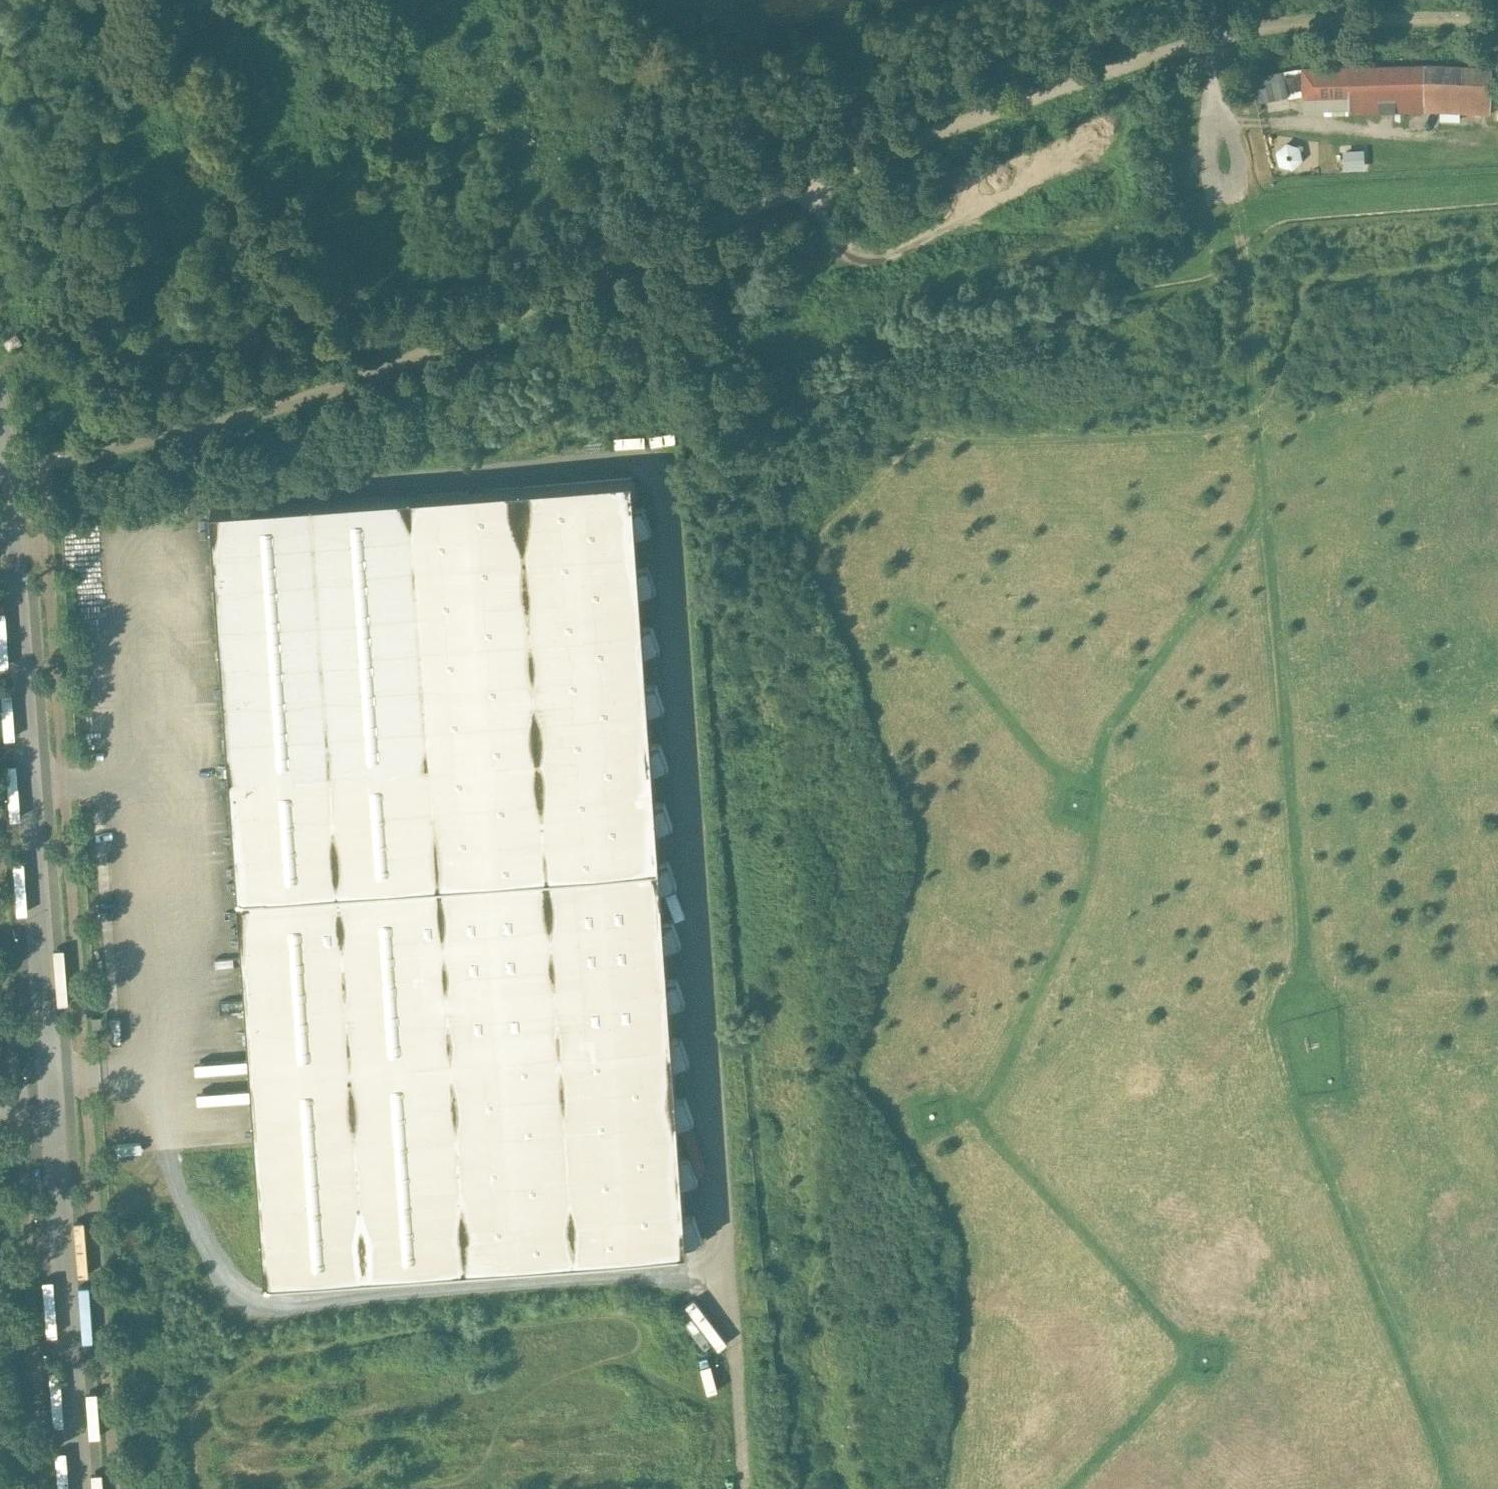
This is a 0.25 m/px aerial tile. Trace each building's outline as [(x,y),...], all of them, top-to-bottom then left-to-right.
[(1425,67),(1303,71),(1304,117),(1425,113),(1490,115),(1491,69),(1425,67)] [(1283,74),(1252,81),(1257,101),(1287,94),(1283,74)] [(1281,142),(1276,164),(1297,168),(1301,146),(1281,142)] [(1342,149),(1343,170),(1364,169),(1362,148),(1342,149)] [(629,489),(209,518),(263,1291),(682,1263),(629,489)]
